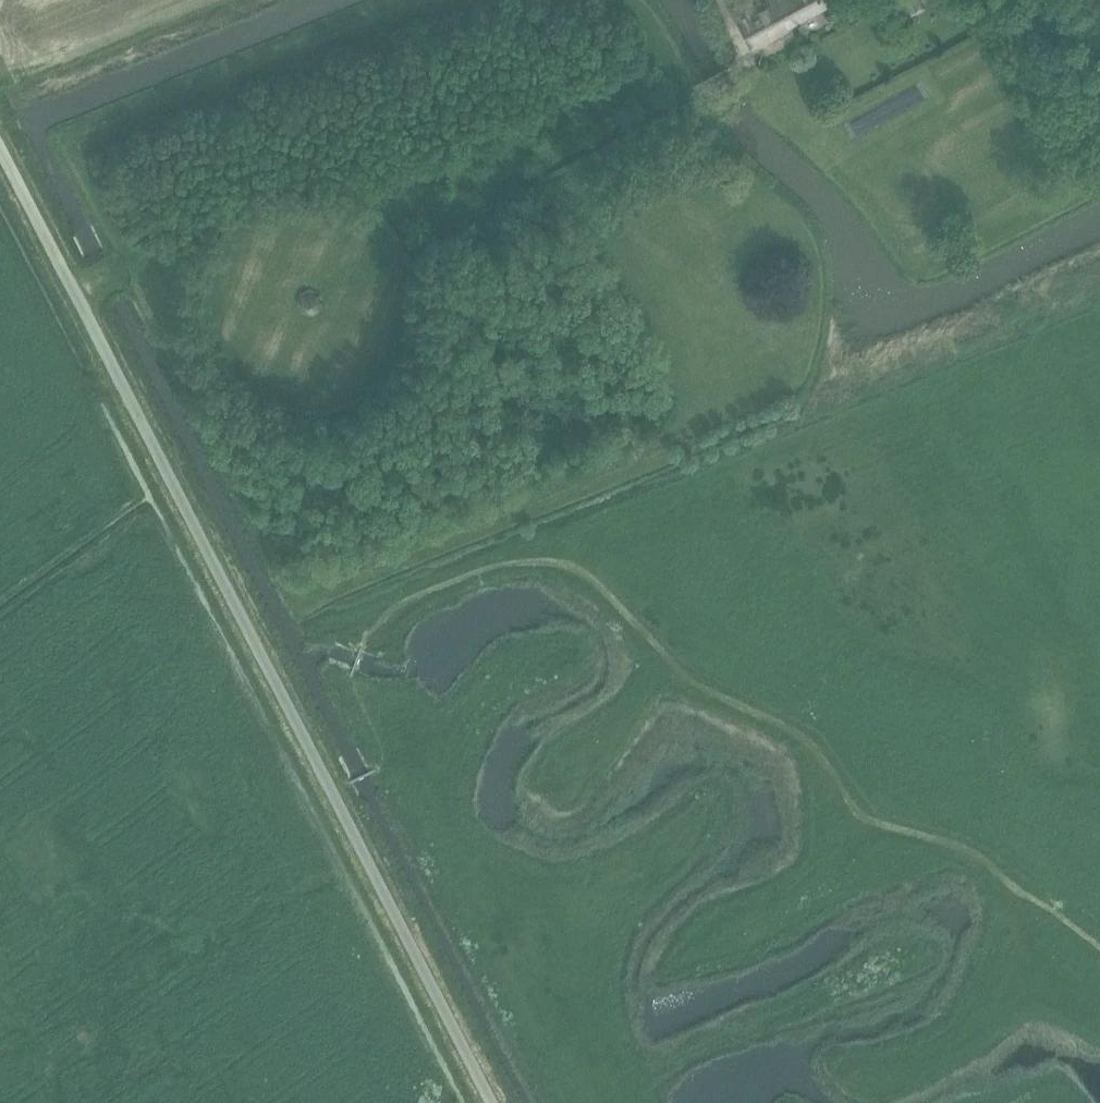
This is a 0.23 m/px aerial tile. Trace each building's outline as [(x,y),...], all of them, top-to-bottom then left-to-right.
[(753,40),(826,0),(774,0),(757,9),(752,0),(747,0),(732,8),(738,21),(742,19),(753,40)] [(923,5),(921,0),(904,0),(911,12),(923,5)]
